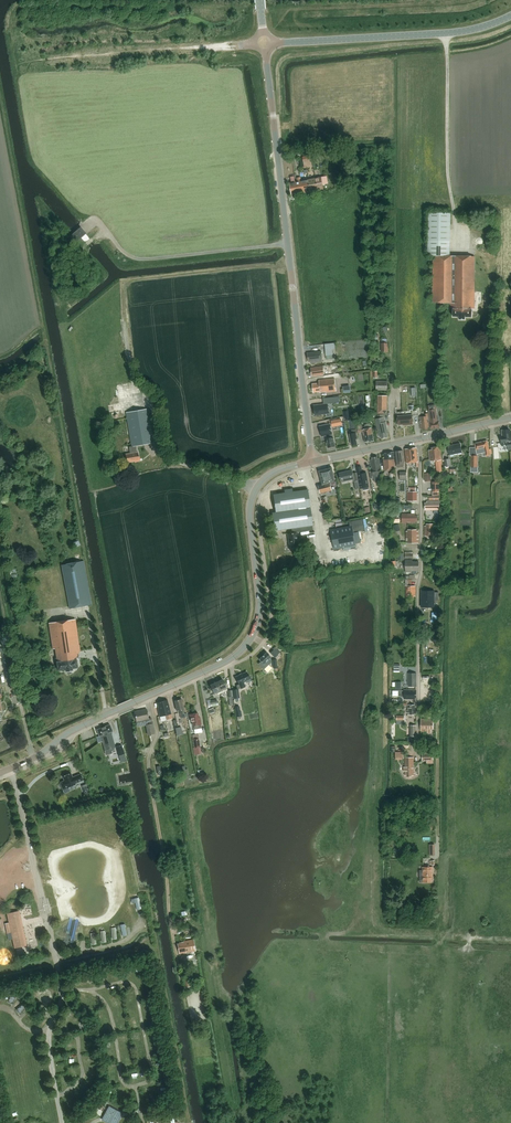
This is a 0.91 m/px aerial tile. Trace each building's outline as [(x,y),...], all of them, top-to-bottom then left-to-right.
[(324,188),(323,185),(328,184),(327,176),(322,177),(322,176),(316,177),(317,184),(318,184),(319,189),(324,188)] [(302,187),(301,180),(300,177),(297,177),(298,181),(296,181),(297,188),(298,193),(305,191),(304,186),(302,187)] [(311,190),(319,189),(318,184),(317,184),(316,177),(309,179),(311,190)] [(305,191),(311,190),(309,179),(301,180),(302,187),(304,186),(305,191)] [(428,256),(433,256),(433,301),(450,302),(453,306),(453,315),(459,315),(459,318),(465,318),(465,315),(472,315),(472,308),(474,308),(475,256),(450,255),(451,213),(429,213),(428,256)] [(71,235),(76,241),(86,233),(81,227),(71,235)] [(335,343),(325,344),(326,356),(333,355),(333,350),(335,349),(335,343)] [(311,362),(323,361),(322,350),(308,351),(309,361),(310,360),(311,362)] [(313,374),(324,373),(323,365),(311,366),(311,373),(313,373),(313,374)] [(336,390),(335,377),(319,379),(319,382),(312,383),(313,391),(320,390),(320,391),(326,391),(336,390)] [(376,389),(383,389),(387,390),(387,381),(376,380),(376,389)] [(386,410),(386,396),(377,396),(377,413),(384,413),(386,410)] [(329,404),(315,406),(316,416),(330,414),(329,404)] [(148,408),(126,412),(132,446),(136,445),(153,442),(148,408)] [(436,409),(429,410),(430,423),(431,429),(439,427),(438,422),(439,422),(439,418),(438,418),(436,409)] [(428,428),(429,427),(428,413),(425,413),(426,416),(420,417),(421,429),(423,428),(423,430),(428,429),(428,428)] [(398,417),(398,426),(403,425),(404,426),(413,426),(412,416),(398,417)] [(386,422),(385,422),(384,418),(376,420),(380,437),(381,436),(382,439),(388,437),(387,433),(388,433),(386,422)] [(367,428),(363,429),(362,424),(357,425),(358,432),(363,431),(365,442),(369,441),(374,440),(371,423),(367,424),(367,428)] [(322,437),(328,435),(333,434),(331,424),(320,426),(322,437)] [(509,431),(509,429),(504,430),(504,432),(502,432),(502,436),(501,436),(501,443),(507,442),(507,446),(509,446),(509,449),(510,449),(510,431),(509,431)] [(333,434),(328,435),(329,438),(326,438),(328,448),(335,446),(333,434)] [(487,441),(475,443),(476,449),(476,450),(485,448),(486,456),(490,455),(487,440),(487,441)] [(449,455),(462,452),(460,442),(447,445),(449,455)] [(130,453),(125,454),(127,462),(139,460),(138,451),(137,451),(136,445),(132,446),(129,446),(130,453)] [(407,462),(418,460),(416,447),(405,448),(407,462)] [(430,461),(441,460),(440,447),(432,448),(432,450),(429,450),(430,461)] [(485,448),(476,450),(477,453),(482,452),(483,457),(486,456),(485,448)] [(403,450),(395,451),(397,464),(397,467),(404,467),(404,463),(403,450)] [(383,470),(394,468),(394,462),(392,451),(384,452),(384,458),(381,459),(383,470)] [(478,467),(478,455),(473,455),(473,452),(470,452),(470,455),(471,455),(471,467),(475,467),(478,467)] [(372,471),(369,471),(370,476),(373,475),(374,478),(374,482),(381,480),(380,474),(382,474),(381,466),(379,458),(378,458),(377,456),(372,457),(372,459),(370,459),(372,468),(372,471)] [(369,489),(366,473),(362,473),(361,466),(356,467),(359,488),(363,488),(363,490),(369,489)] [(329,481),(335,480),(332,467),(319,470),(323,483),(318,485),(320,492),(331,489),(329,481)] [(355,489),(359,488),(357,479),(356,471),(353,472),(352,469),(338,472),(341,481),(354,477),(355,481),(353,482),(355,489)] [(305,530),(312,529),(311,524),(312,523),(307,489),(277,493),(273,497),(275,511),(271,511),(274,530),(291,527),(291,531),(305,529),(305,530)] [(434,510),(439,510),(439,501),(427,501),(427,502),(425,502),(425,508),(427,508),(427,510),(434,510)] [(402,514),(402,522),(405,522),(405,516),(415,516),(415,514),(402,514)] [(363,519),(361,519),(349,521),(350,526),(331,529),(335,550),(356,545),(354,532),(365,530),(363,519)] [(434,532),(434,523),(426,523),(426,524),(424,524),(424,535),(430,535),(430,538),(433,538),(433,535),(437,535),(437,532),(434,532)] [(296,531),(305,530),(305,529),(291,531),(292,532),(287,533),(289,546),(298,544),(296,531)] [(418,543),(418,531),(416,531),(416,529),(409,529),(409,531),(407,531),(407,543),(418,543)] [(416,571),(418,571),(418,561),(416,561),(416,559),(405,559),(405,572),(412,572),(412,574),(416,574),(416,571)] [(83,561),(66,564),(62,565),(70,608),(91,604),(83,561)] [(415,585),(412,585),(412,579),(406,579),(406,585),(406,598),(413,598),(413,596),(415,596),(415,585)] [(421,592),(421,606),(434,606),(434,601),(439,601),(439,592),(434,592),(431,592),(431,590),(424,590),(424,592),(421,592)] [(77,654),(80,651),(75,619),(49,623),(53,649),(55,648),(57,662),(58,670),(66,669),(66,672),(68,673),(71,673),(72,671),(72,668),(77,667),(76,659),(78,659),(77,654)] [(273,650),(270,653),(275,657),(278,654),(277,654),(280,652),(276,647),(273,650)] [(259,659),(261,661),(258,663),(264,669),(271,662),(271,660),(269,658),(271,657),(266,652),(259,659)] [(236,677),(241,688),(246,686),(244,682),(246,681),(247,682),(252,680),(250,676),(249,676),(247,672),(236,677)] [(227,690),(227,688),(222,679),(216,682),(220,691),(221,693),(227,690)] [(221,693),(220,691),(216,682),(210,684),(210,685),(208,686),(210,690),(212,689),(214,694),(217,693),(218,694),(221,693)] [(233,690),(231,690),(232,696),(232,698),(233,698),(233,699),(234,698),(235,701),(239,701),(238,698),(239,698),(238,689),(233,690)] [(415,697),(416,690),(404,690),(404,691),(404,698),(414,698),(414,697),(415,697)] [(180,714),(184,713),(183,709),(184,709),(181,699),(174,700),(177,711),(179,710),(180,714)] [(211,700),(210,699),(207,700),(209,707),(218,705),(217,699),(211,700)] [(168,719),(172,718),(167,700),(157,703),(158,708),(158,709),(160,717),(167,715),(168,719)] [(408,704),(408,712),(409,712),(409,715),(417,715),(417,706),(415,706),(415,704),(408,704)] [(137,713),(135,714),(136,719),(138,719),(138,721),(142,721),(142,720),(146,719),(148,718),(147,709),(136,711),(137,713)] [(200,717),(199,717),(198,713),(189,714),(191,722),(192,721),(193,726),(194,730),(202,728),(200,717)] [(147,724),(146,725),(148,735),(154,734),(152,723),(151,718),(148,718),(146,719),(147,724)] [(433,721),(431,721),(431,719),(421,719),(420,730),(428,730),(428,733),(431,733),(431,730),(431,729),(433,729),(433,721)] [(116,747),(111,731),(112,731),(110,724),(97,729),(99,736),(100,736),(105,750),(116,747)] [(198,734),(192,735),(195,752),(201,751),(200,747),(201,747),(198,734)] [(122,745),(116,746),(119,755),(124,754),(122,745)] [(413,775),(413,757),(405,757),(405,775),(406,775),(406,776),(412,776),(412,775),(413,775)] [(63,776),(64,780),(60,782),(63,789),(67,788),(75,784),(75,783),(83,780),(81,774),(72,777),(71,773),(63,776)] [(430,880),(432,880),(432,866),(422,867),(423,883),(430,882),(430,880)] [(17,912),(9,914),(16,947),(25,945),(17,912)] [(179,954),(195,951),(193,940),(183,941),(184,943),(177,944),(179,954)] [(11,993),(8,1001),(13,1004),(17,995),(11,993)] [(46,997),(39,1000),(43,1007),(49,1003),(46,997)] [(23,1004),(16,1009),(20,1014),(27,1009),(23,1004)] [(122,1114),(110,1107),(103,1119),(110,1122),(117,1122),(122,1114)]
